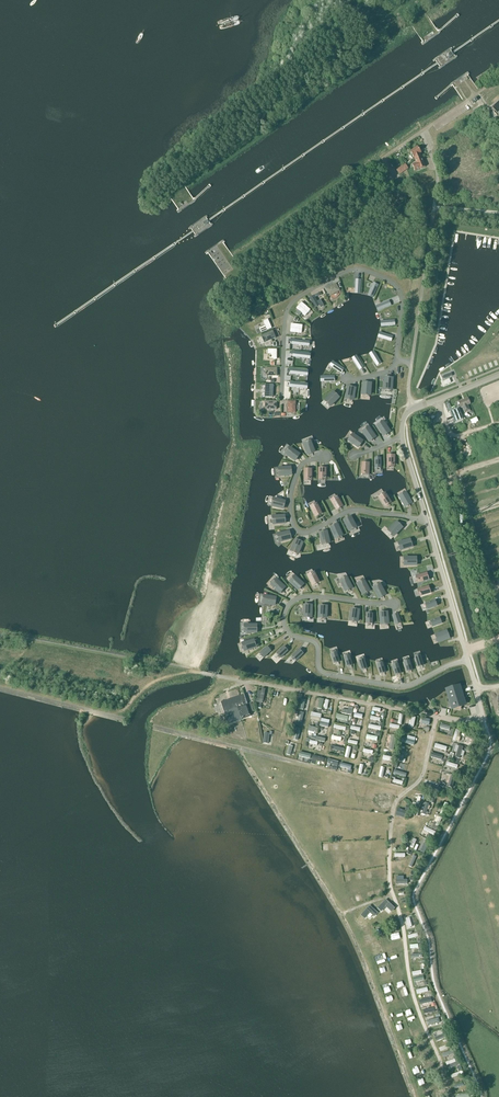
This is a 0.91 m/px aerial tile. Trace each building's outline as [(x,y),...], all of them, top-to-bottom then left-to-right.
[(453,55),(451,52),(444,56),(447,60),(453,55)] [(425,167),(420,154),(421,153),(418,147),(410,152),(414,158),(417,163),(412,165),(415,171),(419,169),(419,170),(425,167)] [(400,175),(408,169),(405,164),(397,170),(400,175)] [(206,220),(200,224),(203,228),(209,223),(206,220)] [(378,285),(374,283),(373,285),(369,293),(374,295),(378,285)] [(326,289),(330,296),(340,291),(336,284),(326,289)] [(319,306),(314,296),(310,298),(315,308),(319,306)] [(387,302),(378,305),(380,310),(391,306),(389,302),(387,302)] [(310,310),(301,303),(296,309),(305,316),(310,310)] [(272,328),(268,320),(264,322),(266,326),(260,329),(261,333),(272,328)] [(302,326),(291,324),(290,332),(301,333),(302,326)] [(276,338),(273,332),(261,336),(264,343),(276,338)] [(391,336),(382,333),(381,338),(391,341),(393,337),(391,337),(391,336)] [(277,350),(269,350),(269,354),(273,354),(273,359),(277,359),(277,350)] [(381,363),(375,354),(371,356),(376,364),(377,366),(381,363)] [(364,368),(358,358),(354,361),(359,369),(359,368),(360,370),(364,368)] [(344,369),(335,363),(332,367),(340,372),(342,373),(344,369)] [(393,379),(385,378),(384,389),(392,390),(393,379)] [(371,384),(363,383),(362,394),(370,395),(371,384)] [(273,385),(266,385),(266,392),(265,392),(265,396),(266,396),(266,397),(272,398),(273,385)] [(355,389),(348,388),(346,398),(353,400),(355,389)] [(339,398),(333,393),(326,401),(331,406),(339,398)] [(470,411),(468,405),(470,404),(468,398),(459,402),(461,408),(462,407),(465,413),(470,411)] [(459,408),(450,411),(455,422),(463,419),(459,408)] [(384,423),(377,427),(384,436),(390,432),(384,423)] [(369,428),(363,433),(369,442),(375,437),(369,428)] [(353,435),(349,441),(358,448),(362,441),(353,435)] [(311,442),(303,445),(307,455),(315,452),(311,442)] [(290,448),(286,455),(295,461),(299,454),(290,448)] [(290,468),(280,469),(280,476),(291,475),(290,468)] [(412,503),(406,494),(400,498),(405,507),(412,503)] [(386,506),(390,503),(385,495),(381,498),(386,506)] [(272,506),(283,509),(285,502),(274,499),(272,506)] [(337,510),(342,507),(337,499),(332,502),(337,510)] [(312,508),(316,517),(321,514),(317,506),(312,508)] [(274,524),(285,523),(284,516),(273,517),(274,524)] [(344,521),(349,531),(356,527),(351,517),(344,521)] [(394,536),(402,528),(397,523),(389,530),(394,536)] [(342,535),(338,525),(331,528),(335,538),(342,535)] [(291,539),(289,532),(278,535),(280,542),(291,539)] [(322,544),(329,542),(327,532),(319,534),(322,544)] [(291,550),(298,553),(303,543),(296,540),(291,550)] [(410,540),(399,543),(401,550),(412,547),(410,540)] [(309,577),(313,585),(319,583),(314,574),(309,577)] [(419,582),(428,580),(427,574),(418,577),(419,582)] [(303,584),(295,577),(290,583),(298,590),(303,584)] [(340,582),(345,592),(352,588),(347,578),(340,582)] [(280,593),(285,588),(277,580),(271,586),(280,593)] [(357,585),(363,595),(369,591),(364,581),(357,585)] [(379,599),(385,595),(380,585),(374,589),(379,599)] [(430,593),(428,587),(419,590),(421,595),(430,593)] [(274,605),(276,598),(265,596),(264,604),(274,605)] [(437,606),(435,601),(426,604),(428,610),(437,606)] [(312,606),(304,606),(304,617),(311,617),(312,606)] [(327,607),(319,606),(319,617),(326,618),(327,607)] [(359,611),(351,610),(350,621),(358,622),(359,611)] [(387,612),(380,613),(381,624),(388,623),(387,612)] [(400,623),(398,615),(392,617),(395,625),(400,623)] [(442,624),(439,618),(431,622),(433,627),(442,624)] [(449,639),(446,631),(436,636),(439,643),(449,639)] [(243,644),(245,651),(256,648),(254,640),(243,644)] [(271,651),(267,647),(260,654),(264,658),(271,651)] [(288,651),(284,647),(277,654),(281,658),(288,651)] [(303,654),(299,650),(292,656),(296,661),(303,654)] [(339,662),(336,653),(331,655),(334,664),(339,662)] [(352,665),(349,656),(344,658),(347,667),(352,665)] [(423,666),(421,657),(415,658),(418,667),(423,666)] [(367,669),(364,660),(358,662),(361,670),(367,669)] [(412,670),(409,661),(404,663),(407,672),(412,670)] [(385,672),(383,664),(377,665),(380,674),(385,672)] [(401,674),(398,665),(392,666),(395,675),(401,674)] [(265,703),(265,688),(262,688),(262,690),(257,690),(257,703),(265,703)] [(464,703),(460,688),(449,692),(452,700),(450,700),(449,707),(459,709),(460,704),(464,703)] [(248,704),(244,694),(221,702),(224,712),(228,711),(231,720),(241,717),(238,708),(248,704)] [(251,703),(248,704),(238,708),(241,717),(241,719),(251,716),(250,712),(254,711),(251,703)] [(343,708),(342,712),(352,715),(354,707),(349,706),(349,709),(343,708)] [(422,723),(429,725),(431,719),(423,717),(422,723)] [(463,750),(464,746),(459,744),(456,754),(451,752),(450,756),(460,759),(461,755),(464,755),(465,751),(463,750)] [(431,756),(443,760),(444,755),(433,752),(431,756)] [(324,762),(325,758),(314,754),(311,763),(317,764),(318,760),(324,762)] [(328,758),(327,763),(333,764),(332,768),(337,770),(339,761),(328,758)] [(424,829),(435,835),(437,831),(425,826),(424,829)] [(367,841),(371,839),(365,828),(356,832),(358,836),(363,834),(367,841)] [(386,899),(377,910),(381,913),(383,910),(386,907),(388,909),(390,911),(394,907),(386,899)] [(370,905),(361,915),(365,919),(367,916),(370,913),(372,915),(374,917),(378,913),(370,905)] [(455,1058),(446,1062),(449,1068),(458,1065),(455,1058)]
